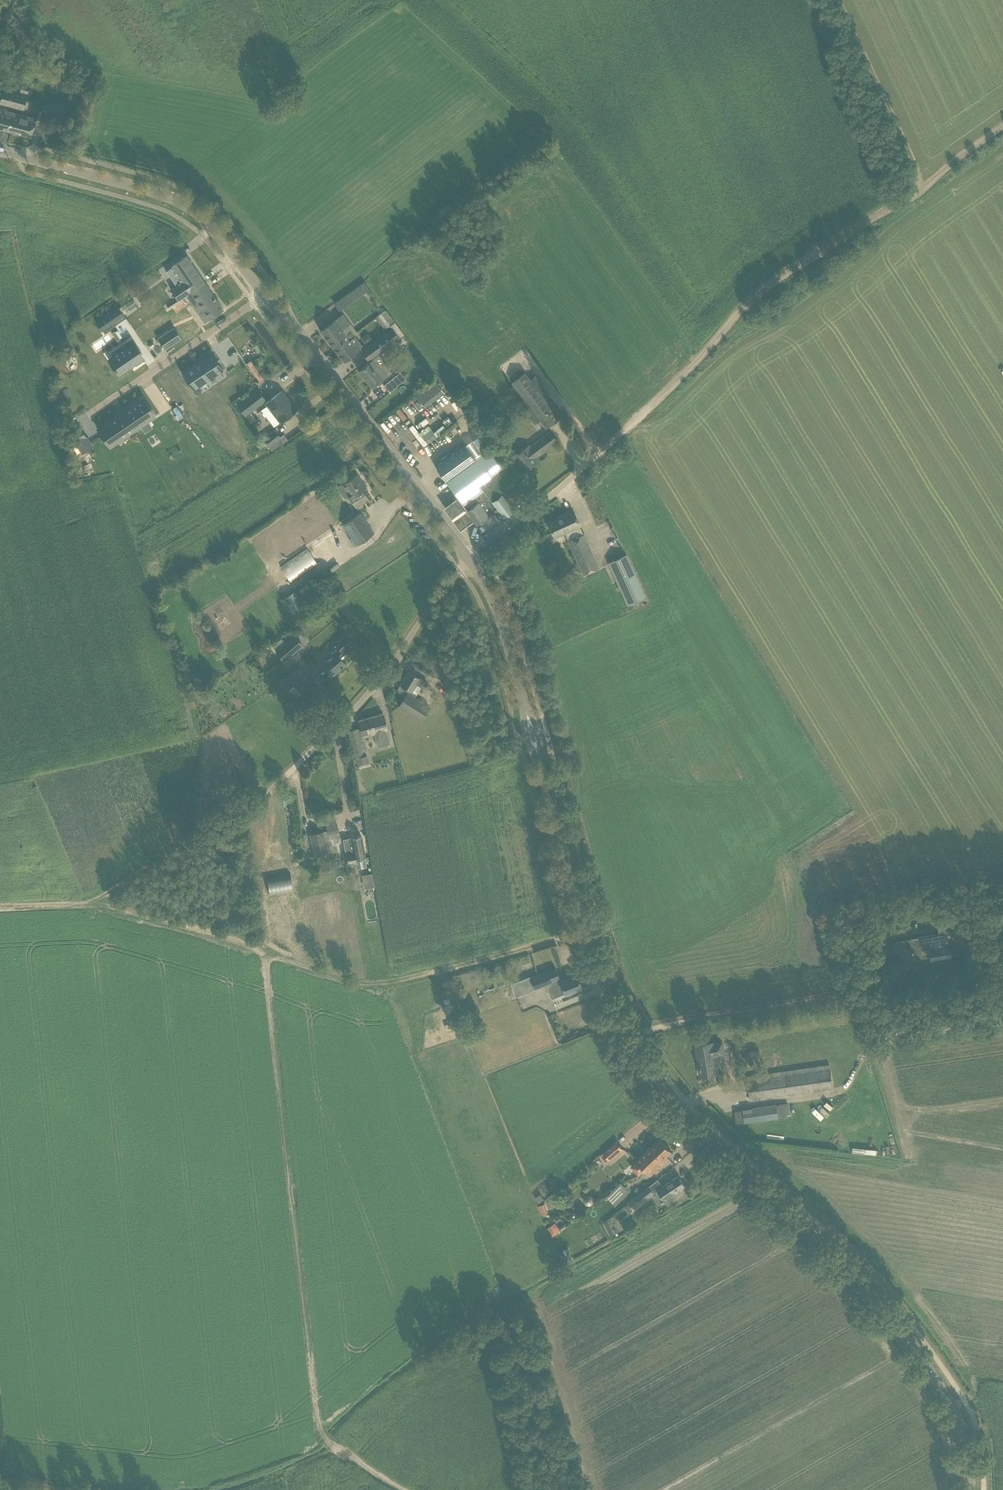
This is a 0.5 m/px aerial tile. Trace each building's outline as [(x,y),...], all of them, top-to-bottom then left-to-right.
[(22,84),(20,91),(16,107),(23,109),(29,86),(22,84)] [(16,107),(20,91),(3,87),(0,100),(0,103),(16,107)] [(31,137),(36,118),(0,109),(0,129),(31,137)] [(173,267),(166,271),(166,272),(176,286),(171,290),(178,301),(185,296),(189,302),(194,298),(204,312),(199,316),(204,323),(209,319),(215,315),(223,310),(186,256),(172,265),(173,267)] [(148,276),(154,283),(164,276),(159,269),(148,276)] [(332,304),(338,311),(367,287),(362,280),(332,304)] [(125,304),(129,310),(136,306),(131,300),(125,304)] [(118,307),(96,323),(101,331),(102,330),(112,323),(114,326),(126,318),(122,312),(121,312),(118,307)] [(376,317),(385,329),(394,321),(385,310),(376,317)] [(320,331),(334,349),(347,339),(348,341),(354,336),(350,331),(345,336),(340,330),(349,323),(341,314),(328,324),(320,331)] [(168,331),(157,338),(165,349),(181,338),(177,332),(173,327),(168,331)] [(361,351),(368,360),(398,337),(391,328),(361,351)] [(244,347),(248,353),(256,347),(245,330),(228,341),(236,353),(244,347)] [(120,339),(120,338),(115,332),(114,331),(112,332),(118,341),(120,339)] [(347,339),(334,349),(344,362),(352,355),(357,351),(356,350),(362,346),(354,336),(348,341),(347,339)] [(124,351),(110,361),(110,362),(111,362),(114,367),(113,367),(115,370),(116,369),(119,374),(119,375),(143,359),(138,352),(140,351),(132,339),(131,340),(132,340),(122,347),(124,351)] [(211,353),(181,373),(193,390),(222,370),(211,353)] [(358,371),(372,388),(387,375),(374,359),(358,371)] [(98,364),(92,367),(101,386),(107,383),(98,364)] [(383,385),(389,392),(405,379),(399,372),(383,385)] [(540,420),(545,427),(557,419),(565,414),(535,375),(529,379),(524,372),(511,382),(524,400),(518,405),(533,424),(540,420)] [(437,381),(417,395),(425,406),(445,392),(437,381)] [(237,405),(239,408),(245,416),(265,401),(257,390),(249,396),(237,405)] [(267,402),(281,421),(296,410),(289,401),(287,398),(281,391),(267,402)] [(126,414),(124,416),(133,430),(140,425),(139,423),(145,418),(147,421),(153,416),(142,400),(125,411),(126,414)] [(119,415),(101,428),(105,434),(108,432),(115,442),(133,430),(124,416),(121,418),(119,415)] [(93,435),(88,427),(77,434),(82,443),(93,435)] [(421,438),(427,444),(437,435),(431,428),(421,438)] [(263,439),(271,450),(287,439),(284,435),(280,437),(275,430),(263,439)] [(514,456),(519,462),(525,470),(538,459),(536,456),(556,441),(549,432),(529,447),(528,446),(514,456)] [(503,493),(516,484),(489,447),(474,459),(464,446),(435,467),(435,466),(434,467),(458,499),(474,522),(477,525),(494,513),(499,520),(514,508),(503,493)] [(90,452),(91,463),(100,462),(98,451),(90,452)] [(337,487),(345,499),(348,496),(355,507),(368,499),(363,490),(366,488),(356,474),(337,487)] [(506,494),(510,500),(521,492),(517,486),(506,494)] [(458,499),(444,509),(460,532),(474,522),(458,499)] [(562,517),(548,523),(554,536),(568,530),(572,539),(568,541),(583,574),(598,567),(579,525),(580,524),(573,509),(561,515),(562,517)] [(342,524),(351,537),(356,545),(374,533),(359,512),(342,524)] [(289,579),(318,565),(310,548),(281,563),(289,579)] [(608,563),(627,606),(645,597),(626,554),(608,563)] [(295,636),(276,653),(283,662),(302,645),(295,636)] [(321,665),(328,674),(331,677),(346,664),(341,658),(344,656),(346,658),(356,650),(344,636),(335,644),(339,650),(336,653),(336,652),(321,665)] [(283,681),(282,682),(288,689),(289,688),(293,685),(296,688),(301,693),(312,684),(299,668),(295,672),(283,681)] [(398,707),(421,721),(430,705),(415,696),(421,688),(423,689),(427,683),(408,671),(400,684),(410,690),(408,694),(407,693),(398,707)] [(356,729),(348,731),(355,753),(362,751),(360,746),(365,745),(363,737),(374,734),(378,745),(389,742),(385,731),(387,730),(383,713),(358,720),(361,731),(356,732),(356,729)] [(363,756),(356,758),(358,765),(368,762),(367,755),(363,756)] [(310,835),(315,855),(328,852),(326,845),(341,841),(336,821),(325,824),(328,837),(324,838),(323,832),(310,835)] [(346,853),(343,853),(346,865),(356,863),(357,868),(366,866),(366,864),(364,857),(365,857),(361,835),(350,837),(351,838),(343,839),(346,853)] [(967,950),(964,931),(957,933),(955,918),(937,920),(939,934),(911,939),(895,942),(896,949),(904,948),(905,952),(912,951),(912,952),(913,952),(914,959),(930,956),(929,951),(951,948),(951,953),(967,950)] [(549,983),(554,997),(564,993),(564,995),(580,989),(575,975),(559,982),(558,979),(559,978),(555,968),(530,978),(534,989),(549,983)] [(511,984),(515,996),(522,994),(517,982),(511,984)] [(700,1067),(700,1069),(701,1069),(702,1076),(718,1074),(714,1050),(723,1049),(722,1042),(713,1043),(713,1042),(695,1045),(697,1057),(699,1057),(701,1067),(700,1067)] [(750,1100),(833,1089),(829,1065),(747,1077),(750,1100)] [(735,1112),(736,1123),(786,1117),(784,1105),(735,1112)] [(817,1108),(812,1112),(819,1123),(824,1120),(817,1108)] [(630,1167),(638,1175),(644,1169),(650,1175),(668,1158),(666,1156),(672,1151),(659,1138),(636,1161),(630,1167)] [(600,1156),(605,1162),(622,1149),(616,1142),(600,1156)] [(657,1190),(668,1205),(688,1191),(678,1176),(657,1190)] [(621,1182),(606,1196),(615,1205),(629,1191),(621,1182)] [(627,1203),(632,1209),(653,1193),(648,1187),(627,1203)] [(584,1197),(583,1201),(586,1204),(590,1205),(593,1202),(594,1198),(591,1195),(587,1194),(584,1197)] [(544,1203),(538,1206),(543,1217),(549,1215),(544,1203)] [(608,1222),(603,1224),(610,1237),(614,1235),(608,1222)] [(550,1234),(552,1237),(560,1230),(555,1223),(547,1228),(551,1233),(550,1234)] [(558,1251),(563,1262),(572,1257),(568,1247),(558,1251)]
